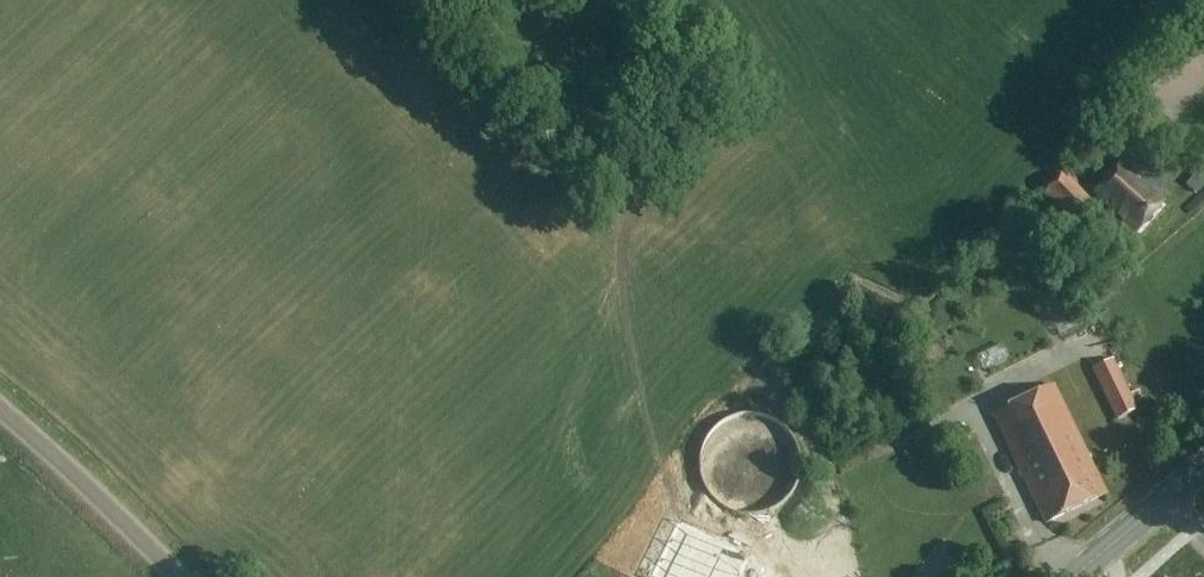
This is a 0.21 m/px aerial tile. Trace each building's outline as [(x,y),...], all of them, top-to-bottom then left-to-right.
[(1136,231),(1163,201),(1118,161),(1092,191),(1136,231)] [(1199,197),(1203,191),(1203,170),(1202,169),(1187,186),(1199,197)] [(1043,194),(1073,224),(1093,204),(1063,175),(1043,194)] [(1002,345),(977,357),(984,370),(1009,358),(1002,345)] [(835,361),(826,370),(834,378),(843,369),(835,361)] [(1114,361),(1093,370),(1117,422),(1138,412),(1114,361)] [(1046,524),(1107,494),(1054,386),(994,416),(1046,524)] [(702,450),(692,469),(754,505),(786,450),(775,444),(785,427),(759,411),(752,423),(733,412),(709,454),(702,450)] [(653,576),(740,576),(759,540),(689,505),(653,576)]
